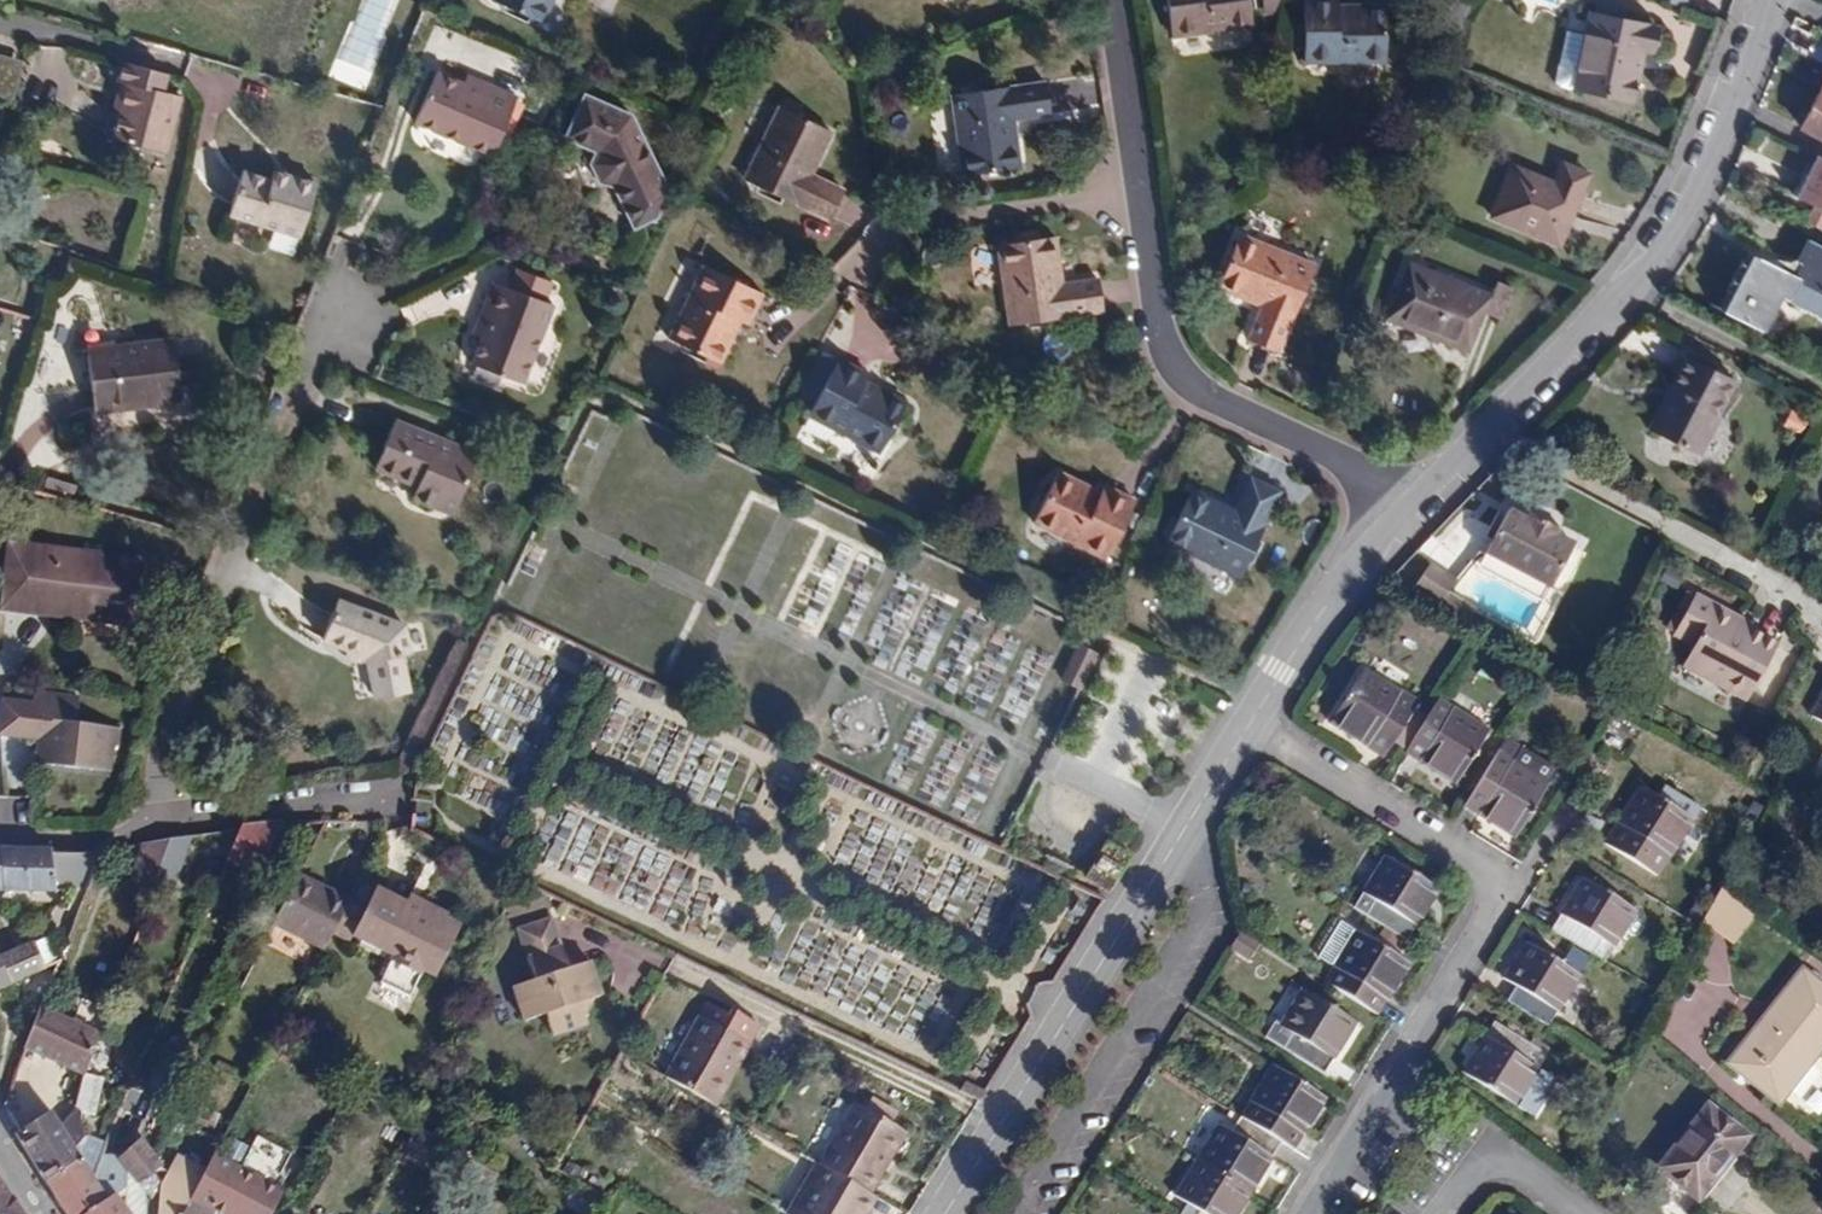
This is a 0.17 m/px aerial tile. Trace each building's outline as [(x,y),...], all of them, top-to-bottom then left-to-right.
[(542,22),(552,0),(496,0),(542,22)] [(1246,0),(1168,0),(1173,38),(1250,26),(1246,0)] [(1382,6),(1336,6),(1336,0),(1305,0),(1306,63),(1383,62),(1382,6)] [(1658,0),(1687,12),(1692,0),(1658,0)] [(1631,100),(1641,50),(1649,51),(1654,30),(1590,15),(1584,42),(1570,39),(1564,65),(1563,78),(1569,86),(1631,100)] [(0,55),(0,97),(16,100),(25,61),(0,55)] [(163,152),(177,100),(163,96),(168,78),(119,63),(114,82),(119,84),(127,86),(121,110),(113,139),(163,152)] [(491,146),(509,97),(473,81),(470,88),(454,81),(431,72),(412,121),(489,151),(491,146)] [(470,88),(473,81),(456,75),(454,81),(470,88)] [(1019,168),(1014,121),(1047,115),(1043,83),(952,95),(963,175),(1019,168)] [(121,110),(127,86),(119,84),(112,107),(121,110)] [(1821,88),(1800,128),(1821,139),(1821,88)] [(661,198),(628,112),(584,91),(565,134),(593,146),(587,161),(595,183),(610,190),(614,189),(619,203),(615,204),(625,233),(649,223),(661,198)] [(810,175),(830,135),(778,109),(744,178),(828,220),(841,191),(810,175)] [(1819,157),(1798,200),(1814,208),(1806,223),(1821,231),(1821,159),(1819,157)] [(1580,195),(1588,175),(1562,163),(1553,183),(1580,195)] [(1560,245),(1580,195),(1553,183),(1511,166),(1491,217),(1560,245)] [(298,237),(315,185),(274,172),(270,182),(242,173),(229,216),(298,237)] [(619,203),(614,189),(610,190),(615,204),(619,203)] [(1040,242),(1038,233),(1013,236),(1014,245),(1040,242)] [(1277,352),(1312,266),(1242,237),(1220,289),(1261,307),(1249,339),(1277,352)] [(1100,313),(1096,280),(1061,283),(1055,240),(1040,242),(1014,245),(997,247),(1007,324),(1100,313)] [(1809,242),(1798,263),(1801,264),(1794,278),(1765,264),(1753,257),(1724,314),(1763,334),(1781,298),(1821,320),(1821,249),(1809,242)] [(1794,278),(1801,264),(1798,263),(1768,259),(1765,264),(1794,278)] [(1499,320),(1512,290),(1496,284),(1490,298),(1410,265),(1388,320),(1467,353),(1483,313),(1499,320)] [(720,363),(739,324),(746,326),(760,297),(703,268),(669,338),(720,363)] [(527,375),(554,296),(494,274),(480,312),(490,315),(485,333),(476,355),(527,375)] [(404,306),(412,325),(458,305),(450,287),(404,306)] [(485,333),(490,315),(480,312),(475,329),(485,333)] [(178,404),(171,341),(88,350),(95,413),(178,404)] [(1699,457),(1735,382),(1686,357),(1648,431),(1699,457)] [(879,453),(905,403),(867,382),(870,376),(839,360),(809,417),(879,453)] [(89,437),(91,418),(58,416),(56,435),(89,437)] [(452,513),(477,455),(394,420),(374,468),(415,487),(411,497),(452,513)] [(1103,560),(1132,501),(1100,485),(1096,493),(1060,474),(1035,525),(1103,560)] [(1238,578),(1278,493),(1250,479),(1233,512),(1193,491),(1167,543),(1238,578)] [(1547,595),(1569,553),(1552,544),(1553,537),(1528,524),(1524,529),(1506,519),(1484,562),(1547,595)] [(130,621),(138,562),(12,547),(6,606),(130,621)] [(1746,701),(1776,648),(1743,629),(1745,625),(1694,596),(1673,635),(1692,646),(1682,668),(1746,701)] [(409,654),(404,627),(337,601),(322,641),(346,650),(366,658),(367,665),(374,700),(409,694),(402,656),(409,654)] [(1084,679),(1094,657),(1077,648),(1066,670),(1084,679)] [(366,658),(346,650),(344,656),(367,665),(366,658)] [(1084,679),(1066,670),(1061,680),(1079,689),(1084,679)] [(1385,758),(1417,705),(1364,672),(1331,726),(1385,758)] [(121,732),(81,730),(83,696),(42,694),(38,702),(2,698),(0,714),(0,741),(39,746),(48,771),(119,775),(121,732)] [(1811,718),(1821,724),(1821,696),(1811,718)] [(1455,785),(1488,731),(1438,700),(1405,754),(1455,785)] [(1513,839),(1547,784),(1512,763),(1519,751),(1504,742),(1464,808),(1513,839)] [(1554,771),(1519,751),(1512,763),(1547,784),(1554,771)] [(1660,872),(1700,809),(1663,785),(1656,797),(1639,788),(1608,838),(1660,872)] [(275,879),(302,822),(283,824),(261,872),(275,879)] [(261,872),(283,824),(243,828),(228,864),(258,878),(261,872)] [(157,886),(173,840),(147,844),(135,878),(157,886)] [(102,855),(60,856),(20,850),(0,851),(0,892),(55,890),(75,896),(70,910),(80,913),(102,855)] [(1406,942),(1437,891),(1385,859),(1353,908),(1406,942)] [(332,935),(350,900),(299,875),(274,925),(324,950),(332,935)] [(1603,963),(1635,913),(1582,881),(1551,930),(1603,963)] [(407,902),(378,889),(375,894),(405,908),(407,902)] [(1732,942),(1753,913),(1721,890),(1700,919),(1732,942)] [(434,978),(460,926),(451,921),(452,917),(410,896),(407,902),(405,908),(375,894),(368,910),(353,938),(393,957),(381,983),(411,998),(424,973),(434,978)] [(353,938),(368,910),(350,900),(332,935),(351,943),(353,938)] [(551,921),(517,933),(535,983),(513,992),(526,1025),(547,1018),(555,1039),(590,1027),(585,1015),(592,1002),(604,997),(592,964),(580,967),(566,961),(551,921)] [(1376,1016),(1409,965),(1341,924),(1320,961),(1333,969),(1324,984),(1376,1016)] [(56,964),(48,941),(32,947),(44,970),(56,964)] [(1547,1028),(1589,959),(1570,948),(1559,965),(1525,944),(1503,980),(1515,988),(1506,1003),(1547,1028)] [(44,970),(32,947),(0,958),(0,991),(44,970)] [(1821,1049),(1821,988),(1803,972),(1779,1002),(1776,1000),(1724,1064),(1776,1107),(1821,1049)] [(1324,1075),(1355,1024),(1301,990),(1279,1027),(1274,1023),(1265,1039),(1324,1075)] [(88,1077),(104,1034),(43,1006),(26,1050),(26,1051),(88,1078),(88,1077)] [(702,1019),(701,1018),(666,1078),(711,1104),(736,1059),(742,1063),(752,1047),(750,1046),(761,1028),(733,1012),(730,1017),(710,1006),(702,1019)] [(1514,1107),(1546,1056),(1528,1046),(1493,1023),(1461,1074),(1514,1107)] [(1551,1049),(1533,1037),(1528,1046),(1546,1056),(1551,1049)] [(717,1108),(742,1063),(736,1059),(711,1104),(717,1108)] [(1293,1150),(1325,1099),(1271,1066),(1239,1117),(1280,1143),(1293,1150)] [(94,1117),(104,1081),(88,1077),(88,1078),(80,1105),(80,1111),(81,1113),(94,1117)] [(985,1093),(964,1082),(958,1091),(980,1102),(985,1093)] [(143,1127),(155,1100),(140,1093),(129,1119),(143,1127)] [(876,1172),(900,1130),(856,1105),(821,1166),(824,1168),(870,1195),(882,1175),(876,1172)] [(1696,1202),(1746,1139),(1706,1107),(1656,1171),(1696,1202)] [(75,1150),(84,1137),(81,1114),(81,1113),(80,1111),(57,1126),(50,1114),(17,1135),(48,1182),(81,1160),(75,1150)] [(214,1132),(221,1117),(203,1111),(197,1123),(214,1132)] [(1250,1195),(1280,1143),(1239,1117),(1230,1133),(1218,1125),(1196,1161),(1250,1195)] [(159,1152),(141,1130),(138,1138),(155,1160),(159,1152)] [(882,1175),(906,1133),(900,1130),(876,1172),(882,1175)] [(161,1168),(155,1160),(138,1138),(134,1146),(117,1160),(126,1171),(138,1186),(141,1183),(161,1168)] [(283,1175),(288,1151),(258,1145),(252,1168),(283,1175)] [(283,1193),(215,1157),(206,1172),(184,1213),(217,1213),(219,1213),(271,1213),(283,1193)] [(206,1172),(177,1158),(161,1192),(160,1213),(184,1213),(206,1172)] [(93,1176),(81,1160),(48,1182),(68,1213),(90,1213),(108,1200),(93,1176)] [(1250,1195),(1196,1161),(1173,1198),(1185,1205),(1179,1213),(1237,1213),(1250,1195)] [(809,1194),(824,1168),(821,1166),(817,1164),(803,1190),(809,1194)] [(116,1193),(97,1167),(93,1176),(108,1200),(116,1193)] [(877,1199),(870,1195),(824,1168),(809,1194),(803,1190),(790,1213),(869,1213),(877,1199)] [(0,1171),(0,1213),(29,1213),(0,1171)] [(610,1203),(579,1184),(566,1205),(581,1213),(604,1213),(610,1203)] [(126,1208),(116,1193),(108,1200),(90,1213),(130,1213),(126,1208)]
